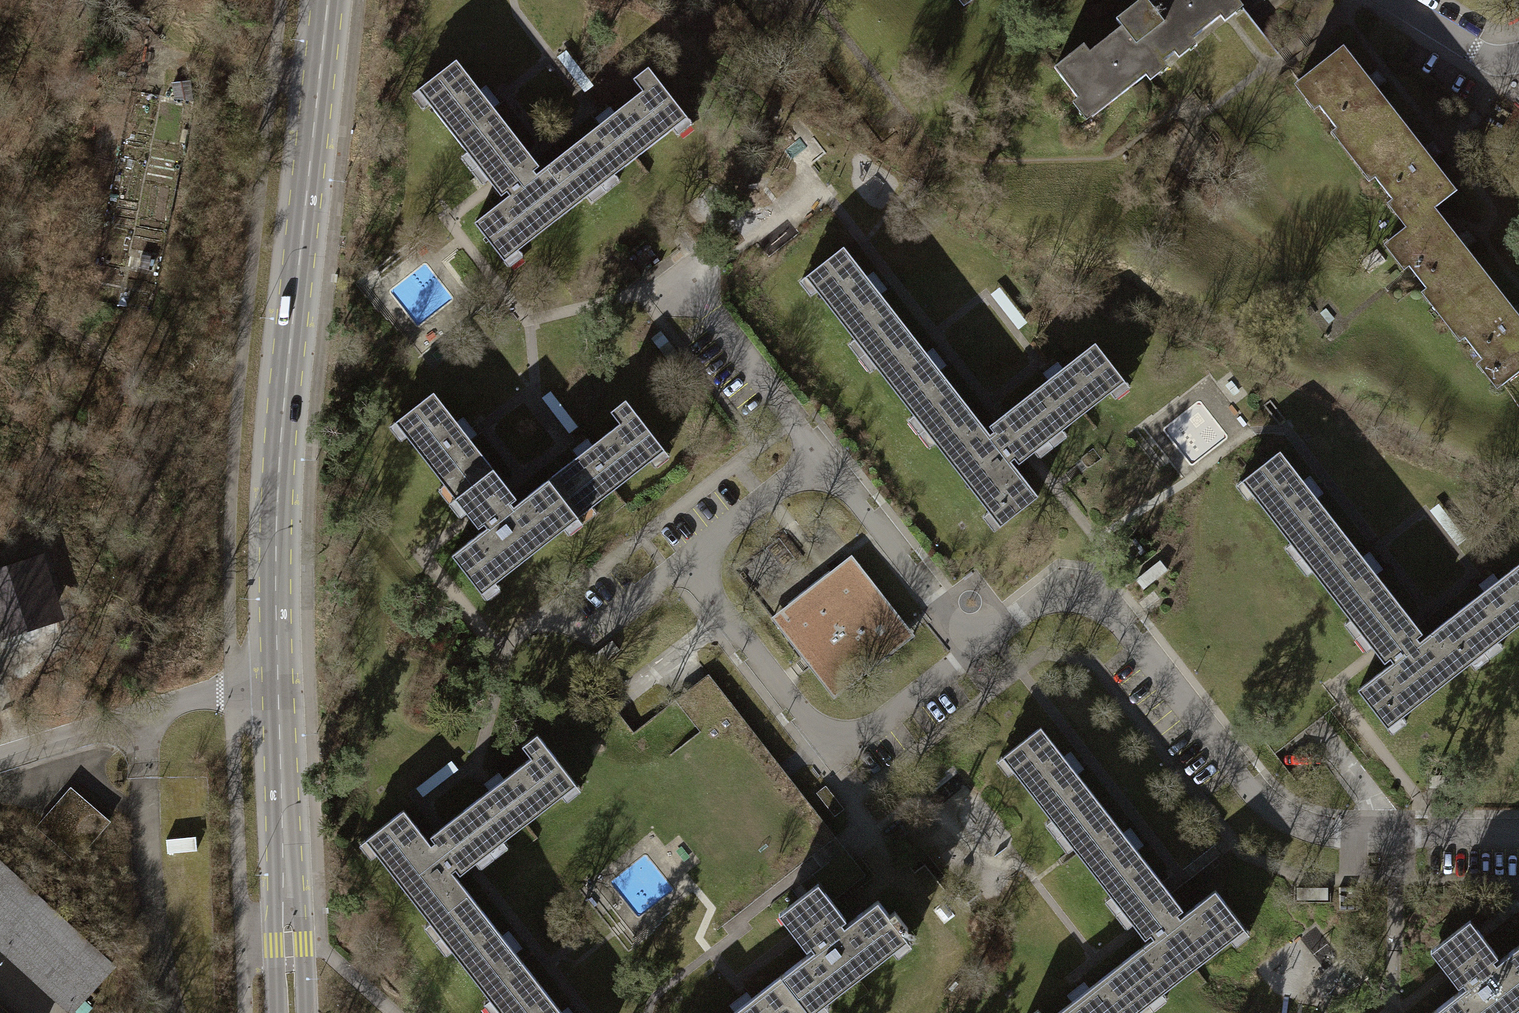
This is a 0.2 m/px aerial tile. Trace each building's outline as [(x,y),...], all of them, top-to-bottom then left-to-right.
[(1052,67),(1092,117),(1174,53),(1170,48),(1187,35),(1190,40),(1221,15),(1218,12),(1233,0),(1139,0),(1114,20),(1125,34),(1093,59),(1082,44),(1052,67)] [(1354,153),(1399,118),(1342,45),(1297,80),(1354,153)] [(498,263),(684,114),(655,77),(541,165),(456,56),(420,84),(505,193),(468,223),(498,263)] [(190,84),(173,86),(176,104),(193,102),(190,84)] [(1399,118),(1354,153),(1408,223),(1432,205),(1454,188),(1399,118)] [(1444,312),(1488,278),(1432,205),(1408,223),(1388,239),(1444,312)] [(869,348),(902,323),(874,287),(881,282),(876,275),(869,281),(842,247),(810,272),(820,285),(815,289),(854,338),(859,335),(869,348)] [(1444,312),(1500,384),(1518,369),(1518,318),(1488,278),(1444,312)] [(928,425),(961,399),(933,363),(940,358),(934,351),(928,356),(902,323),(869,348),(880,362),(875,366),(914,416),(918,412),(928,425)] [(1017,402),(1043,435),(1056,425),(1060,430),(1110,391),(1105,385),(1119,375),(1094,343),(1060,369),(1055,362),(1049,366),(1054,374),(1017,402)] [(460,494),(492,469),(462,432),(469,427),(464,420),(457,425),(432,393),(400,418),(410,430),(404,434),(444,485),(450,481),(460,494)] [(546,481),(570,511),(585,500),(590,507),(650,460),(645,454),(659,443),(624,398),(609,410),(618,422),(590,444),(585,438),(577,445),(583,452),(546,481)] [(1043,435),(1017,402),(988,426),(993,432),(989,435),(961,399),(928,425),(939,438),(934,442),(989,513),(994,508),(1004,521),(1037,496),(1009,460),(1012,457),(1016,463),(1046,440),(1043,435)] [(1296,539),(1306,552),(1338,527),(1311,492),(1319,486),(1312,478),(1304,484),(1279,451),(1248,475),(1258,488),(1252,493),(1290,543),(1296,539)] [(570,511),(546,481),(511,508),(508,504),(515,499),(492,469),(460,494),(455,498),(478,528),(483,524),(486,527),(451,554),(476,585),(488,575),(493,581),(563,527),(558,521),(570,511)] [(1364,561),(1338,527),(1306,552),(1315,564),(1310,568),(1350,619),(1357,614),(1367,628),(1398,604),(1370,567),(1377,562),(1372,555),(1364,561)] [(64,617),(44,552),(0,566),(0,637),(64,617)] [(1159,560),(1133,578),(1141,589),(1166,571),(1159,560)] [(1453,614),(1477,646),(1491,636),(1496,643),(1518,625),(1518,563),(1496,580),(1490,573),(1484,578),(1490,585),(1453,614)] [(845,571),(782,620),(831,683),(895,634),(845,571)] [(1420,632),(1398,604),(1367,628),(1361,632),(1383,661),(1388,656),(1392,662),(1357,689),(1382,721),(1396,710),(1401,716),(1470,663),(1465,656),(1477,646),(1453,614),(1416,642),(1413,638),(1420,632)] [(1056,814),(1067,828),(1099,803),(1071,767),(1077,762),(1071,755),(1065,759),(1039,726),(1007,751),(1017,765),(1012,769),(1051,819),(1056,814)] [(458,812),(483,844),(497,833),(502,840),(562,793),(557,787),(570,777),(537,733),(522,745),(531,756),(501,779),(496,773),(490,778),(495,784),(458,812)] [(826,784),(815,791),(833,816),(844,808),(826,784)] [(71,788),(37,827),(76,860),(109,821),(71,788)] [(1116,891),(1127,905),(1159,879),(1099,803),(1067,828),(1077,841),(1071,845),(1111,896),(1116,891)] [(446,931),(478,906),(450,870),(454,867),(458,873),(471,863),(488,850),(483,844),(458,812),(441,826),(429,835),(434,841),(430,845),(403,810),(371,835),(381,848),(375,852),(429,922),(435,917),(446,931)] [(72,1009),(110,967),(0,867),(0,943),(72,1009)] [(1152,937),(1118,964),(1143,997),(1156,987),(1161,992),(1230,938),(1225,931),(1240,920),(1215,889),(1179,917),(1175,913),(1182,908),(1159,879),(1127,905),(1121,909),(1143,938),(1150,934),(1152,937)] [(814,948),(780,975),(806,1007),(818,997),(823,1002),(892,947),(888,942),(907,927),(893,910),(889,914),(877,898),(843,925),(841,922),(846,918),(823,890),(817,894),(811,886),(783,908),(790,917),(784,921),(806,948),(811,944),(814,948)] [(1327,887),(1296,887),(1296,899),(1328,899),(1327,887)] [(478,906),(446,931),(456,944),(450,949),(489,998),(494,994),(504,1007),(537,981),(511,948),(517,943),(512,937),(506,942),(478,906)] [(1435,1012),(1511,1012),(1518,1007),(1518,945),(1496,963),(1494,960),(1499,956),(1482,936),(1471,920),(1431,951),(1446,972),(1459,986),(1463,983),(1465,986),(1433,1011),(1435,1012)] [(1143,997),(1118,964),(1082,992),(1077,985),(1070,990),(1075,997),(1054,1012),(1132,1012),(1133,1012),(1130,1008),(1143,997)] [(806,1007),(780,975),(744,1003),(739,996),(732,1001),(738,1007),(730,1012),(798,1012),(806,1007)] [(504,1007),(509,1012),(562,1012),(537,981),(504,1007)]
